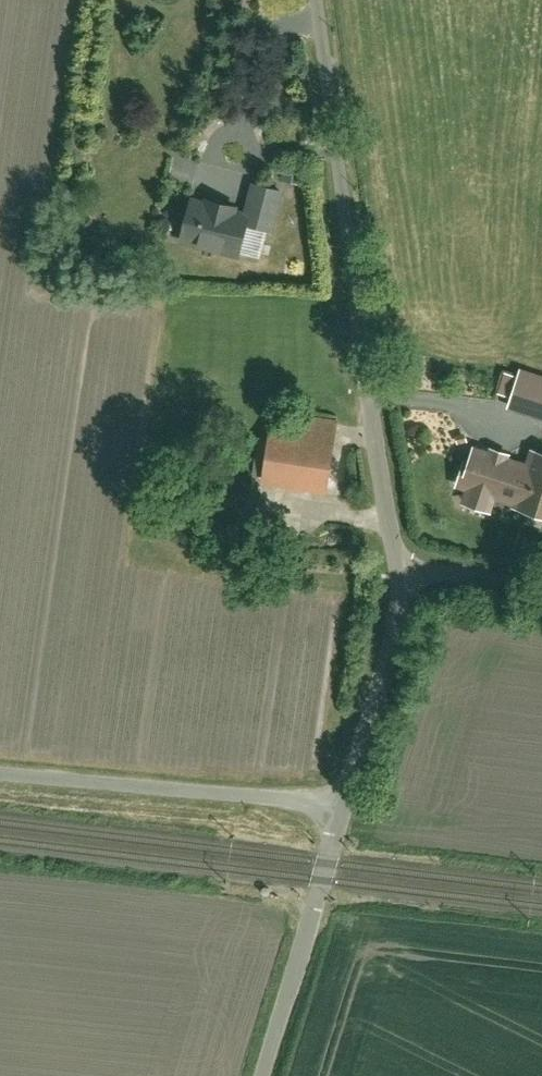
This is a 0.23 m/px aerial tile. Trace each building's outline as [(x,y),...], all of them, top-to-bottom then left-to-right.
[(240,209),(193,195),(178,243),(237,260),(247,228),(269,235),(283,188),(250,178),(240,209)] [(521,370),(509,408),(541,418),(541,377),(521,370)] [(326,506),(336,427),(269,418),(258,497),(326,506)] [(475,450),(470,465),(465,464),(458,483),(470,487),(465,503),(489,510),(493,496),(517,503),(529,467),(475,450)] [(534,452),(529,467),(517,503),(516,505),(541,514),(541,455),(534,452)]
